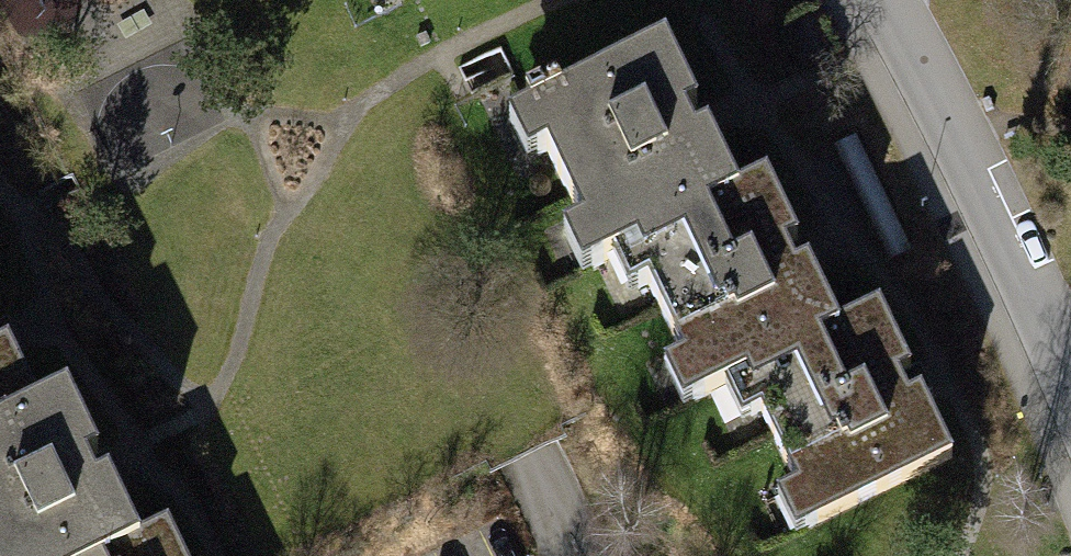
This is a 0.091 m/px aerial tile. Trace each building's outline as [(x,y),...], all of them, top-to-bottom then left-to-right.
[(389,13),(417,0),(383,0),(389,13)] [(669,36),(495,124),(517,166),(554,148),(593,224),(570,235),(587,269),(615,259),(742,197),(669,36)] [(836,155),(893,267),(920,253),(863,142),(836,155)] [(842,328),(771,183),(742,197),(615,259),(625,280),(649,268),(690,350),(663,363),(684,405),(707,394),(842,328)] [(945,460),(873,313),(842,328),(707,394),(725,429),(766,409),(803,484),(787,492),(804,528),(945,460)] [(37,408),(11,355),(0,360),(0,426),(37,408)] [(64,395),(37,408),(0,426),(0,555),(114,555),(137,545),(64,395)] [(114,555),(188,555),(174,527),(137,545),(114,555)]
